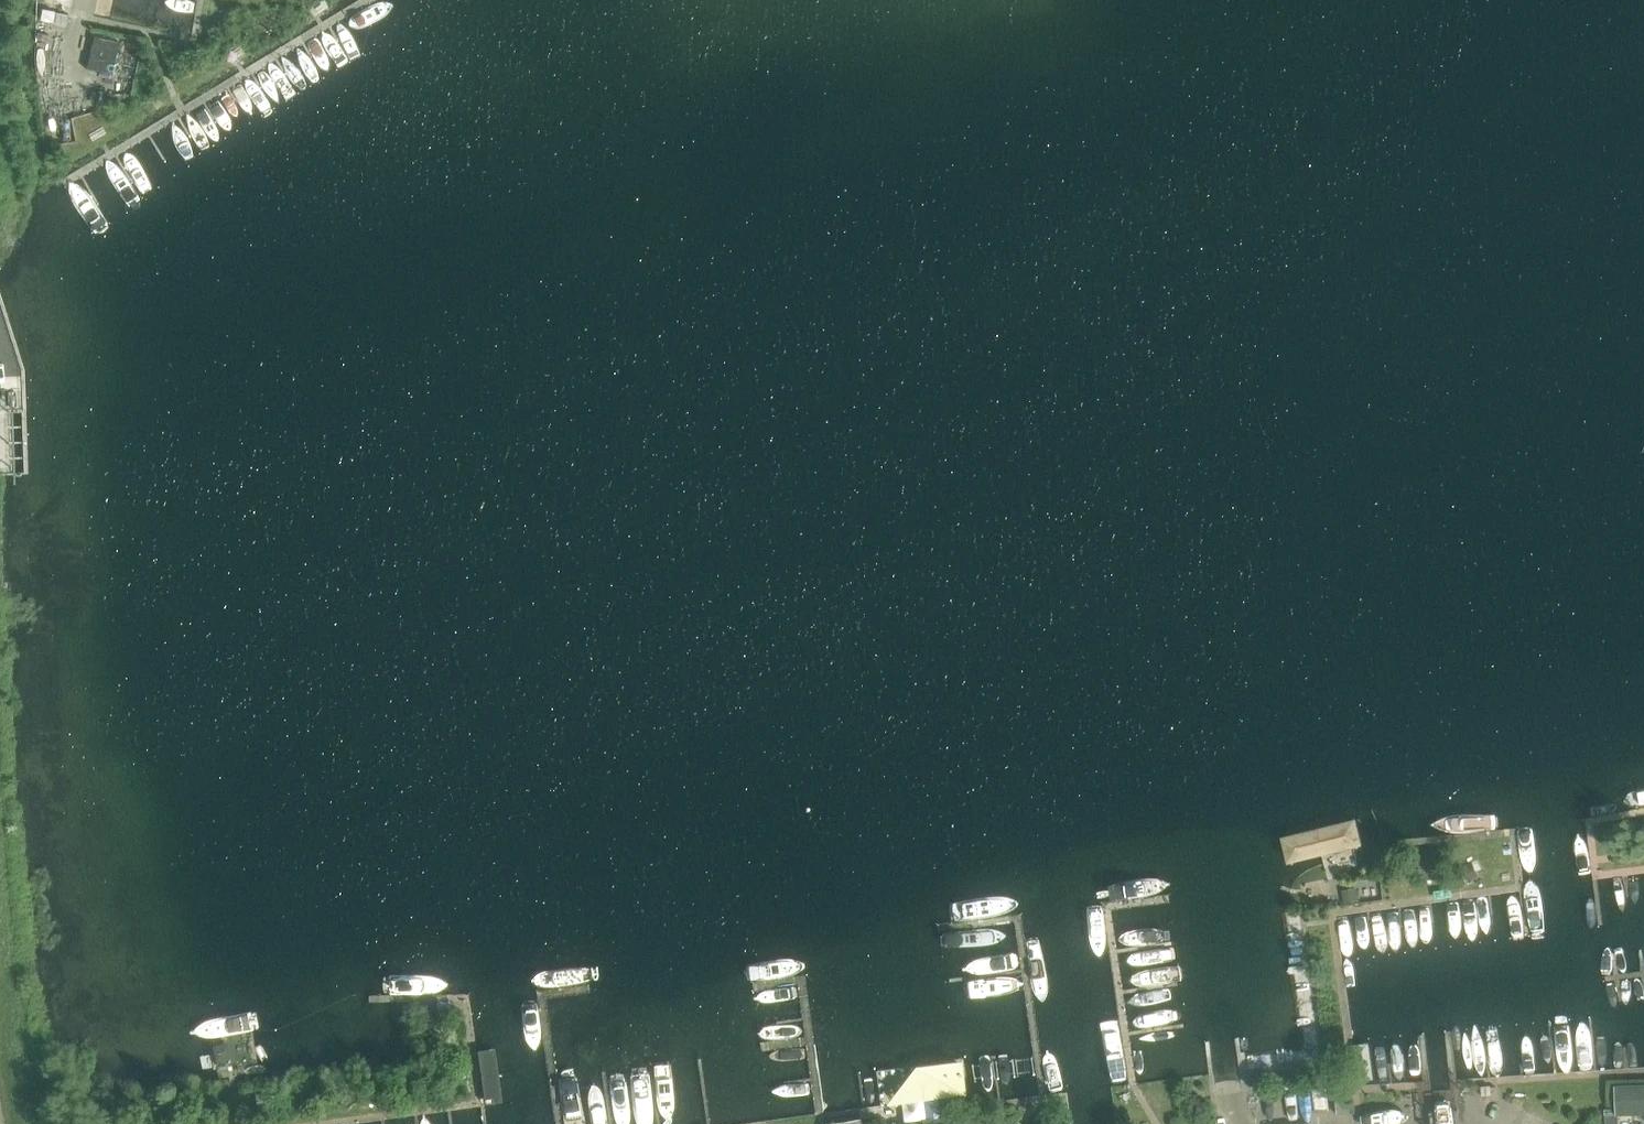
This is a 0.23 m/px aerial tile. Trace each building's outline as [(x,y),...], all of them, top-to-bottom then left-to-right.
[(119,42),(94,36),(86,69),(112,75),(119,42)] [(0,413),(0,473),(11,473),(9,413),(0,413)] [(1360,844),(1354,818),(1280,836),(1287,862),(1360,844)] [(1627,847),(1616,848),(1618,864),(1629,863),(1627,847)] [(1472,862),(1463,866),(1470,879),(1479,875),(1472,862)] [(1357,890),(1343,893),(1345,902),(1359,899),(1357,890)] [(924,1100),(926,1118),(923,1118),(924,1123),(947,1123),(946,1115),(943,1116),(940,1097),(970,1094),(965,1058),(877,1070),(882,1105),(924,1100)] [(1616,1082),(1616,1113),(1643,1112),(1643,1082),(1616,1082)]
